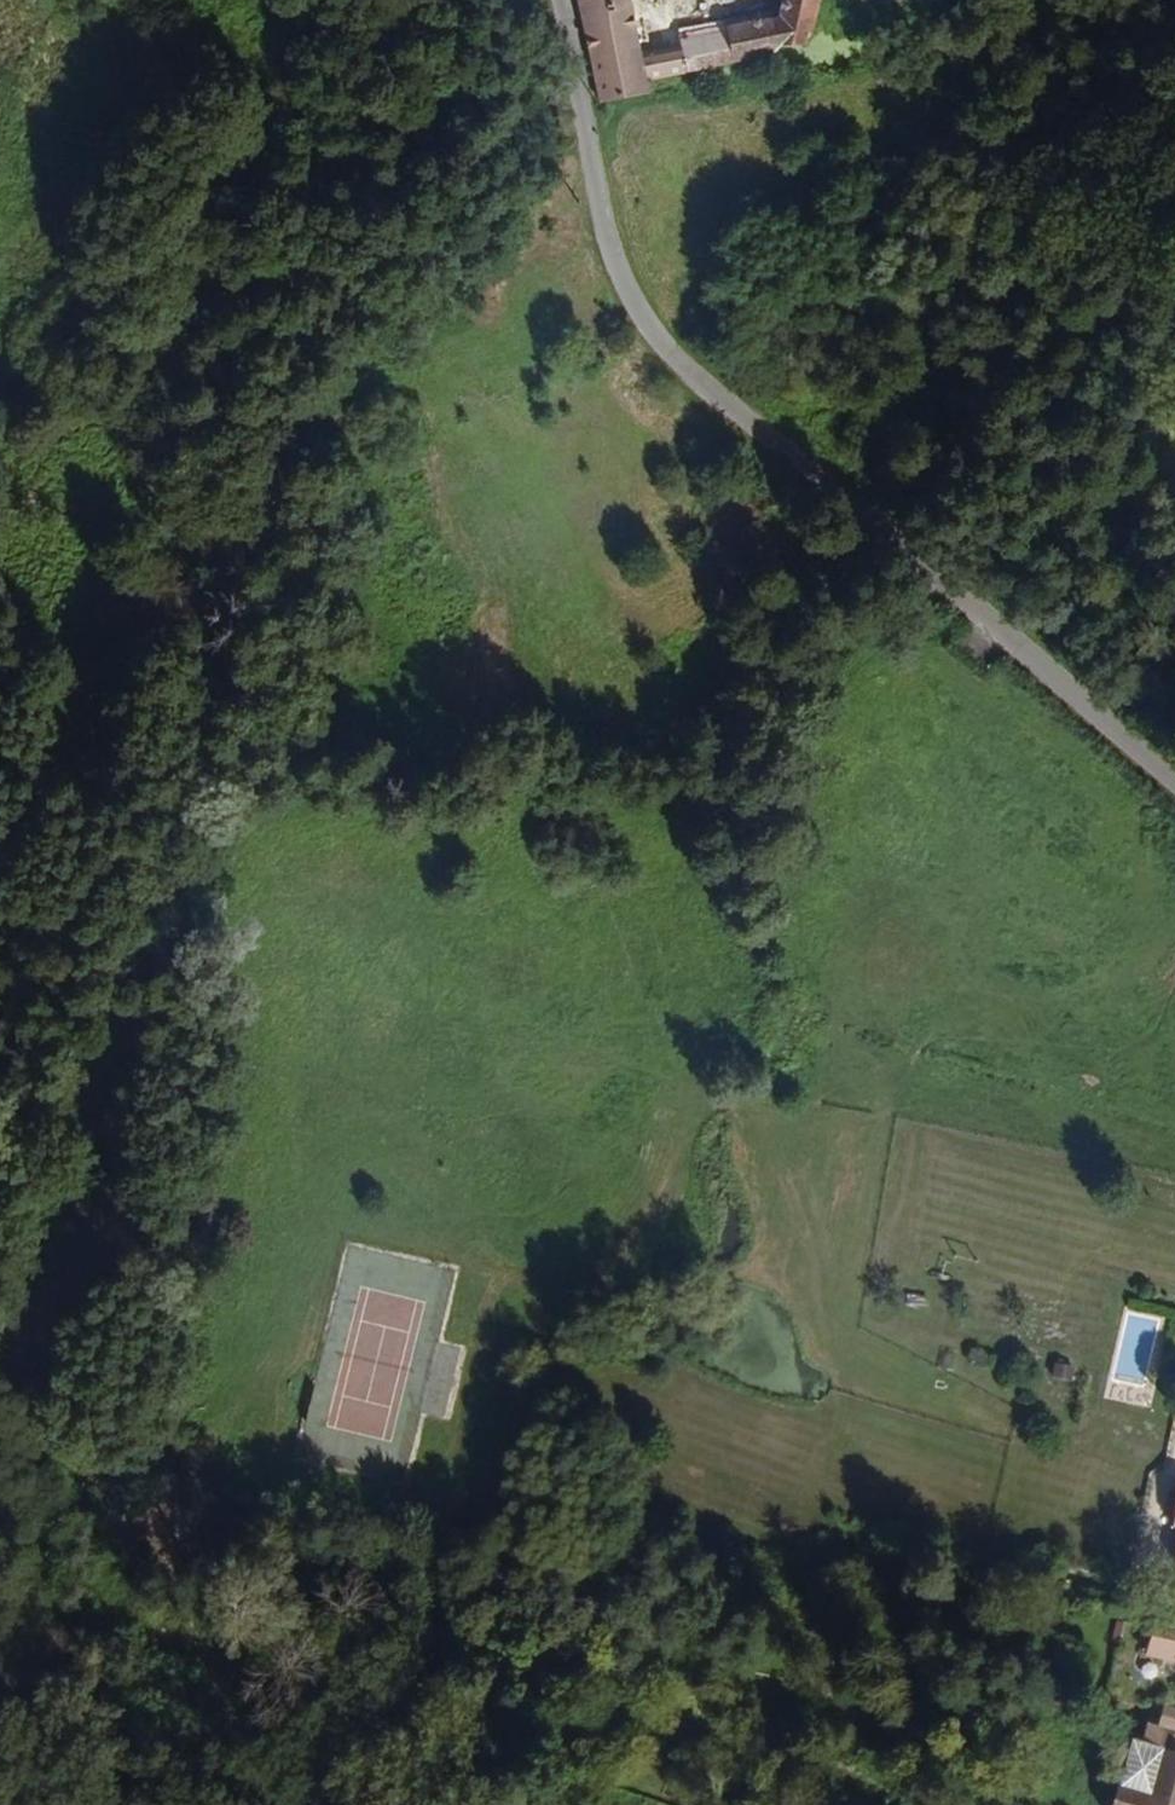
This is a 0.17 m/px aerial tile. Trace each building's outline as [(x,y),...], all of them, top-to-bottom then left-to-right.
[(792,52),(793,44),(822,40),(834,0),(805,0),(796,22),(690,44),(692,56),(656,64),(643,0),(596,0),(618,102),(666,96),(663,80),(792,52)] [(791,411),(780,402),(770,414),(781,423),(791,411)] [(1139,1631),(1143,1614),(1116,1607),(1113,1624),(1139,1631)] [(1148,1633),(1139,1666),(1174,1677),(1173,1679),(1174,1680),(1174,1641),(1148,1633)] [(1157,1721),(1151,1743),(1174,1750),(1174,1727),(1157,1721)] [(1151,1743),(1141,1740),(1136,1759),(1125,1757),(1111,1804),(1174,1804),(1174,1750),(1151,1743)]
